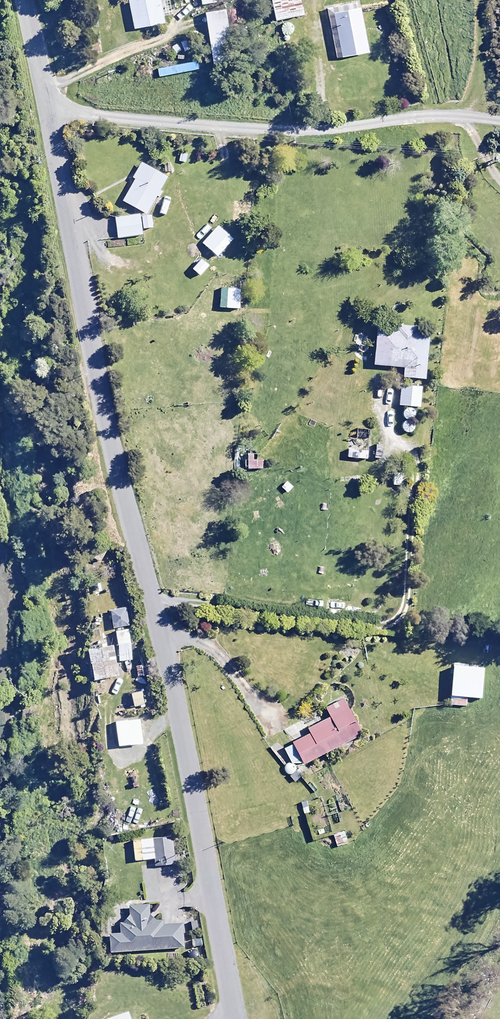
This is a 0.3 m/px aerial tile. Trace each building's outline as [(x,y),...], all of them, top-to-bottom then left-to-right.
[(159,0),(127,0),(133,30),(164,24),(159,0)] [(275,21),(303,15),(299,0),(270,0),(275,21)] [(368,53),(359,3),(326,9),(335,59),(368,53)] [(233,61),(225,10),(204,13),(212,64),(233,61)] [(293,33),(290,22),(279,25),(282,36),(293,33)] [(187,37),(178,42),(183,52),(193,48),(187,37)] [(198,70),(196,61),(157,68),(158,77),(198,70)] [(152,229),(151,209),(166,178),(140,164),(132,179),(134,180),(122,202),(142,212),(143,230),(152,229)] [(243,202),(234,201),(231,221),(241,223),(243,202)] [(139,216),(115,219),(117,239),(141,237),(139,216)] [(217,258),(221,253),(225,257),(231,250),(228,246),(233,241),(217,226),(201,244),(217,258)] [(208,267),(201,260),(192,270),(199,277),(208,267)] [(240,290),(220,289),(219,309),(239,310),(240,290)] [(425,380),(430,330),(377,325),(374,366),(403,368),(403,378),(425,380)] [(419,387),(400,385),(398,406),(418,407),(419,387)] [(415,407),(402,407),(401,432),(414,433),(415,407)] [(370,430),(356,428),(355,440),(344,438),(342,457),(367,460),(370,430)] [(253,460),(253,454),(246,454),(247,469),(262,468),(261,460),(253,460)] [(405,486),(404,475),(392,476),(392,486),(405,486)] [(127,625),(125,609),(110,610),(112,627),(127,625)] [(111,639),(88,643),(95,680),(118,675),(111,639)] [(483,670),(452,668),(450,706),(466,707),(466,700),(481,701),(483,670)] [(285,773),(288,775),(292,782),(303,775),(297,768),(362,734),(343,699),(325,708),(330,717),(307,729),(310,734),(283,748),(290,763),(285,763),(283,768),(285,773)] [(347,844),(344,832),(333,835),(336,847),(347,844)] [(173,865),(170,838),(151,840),(154,866),(173,865)] [(148,905),(128,907),(129,916),(125,923),(119,923),(120,934),(108,935),(110,952),(183,948),(182,925),(162,926),(162,921),(149,922),(148,905)]
